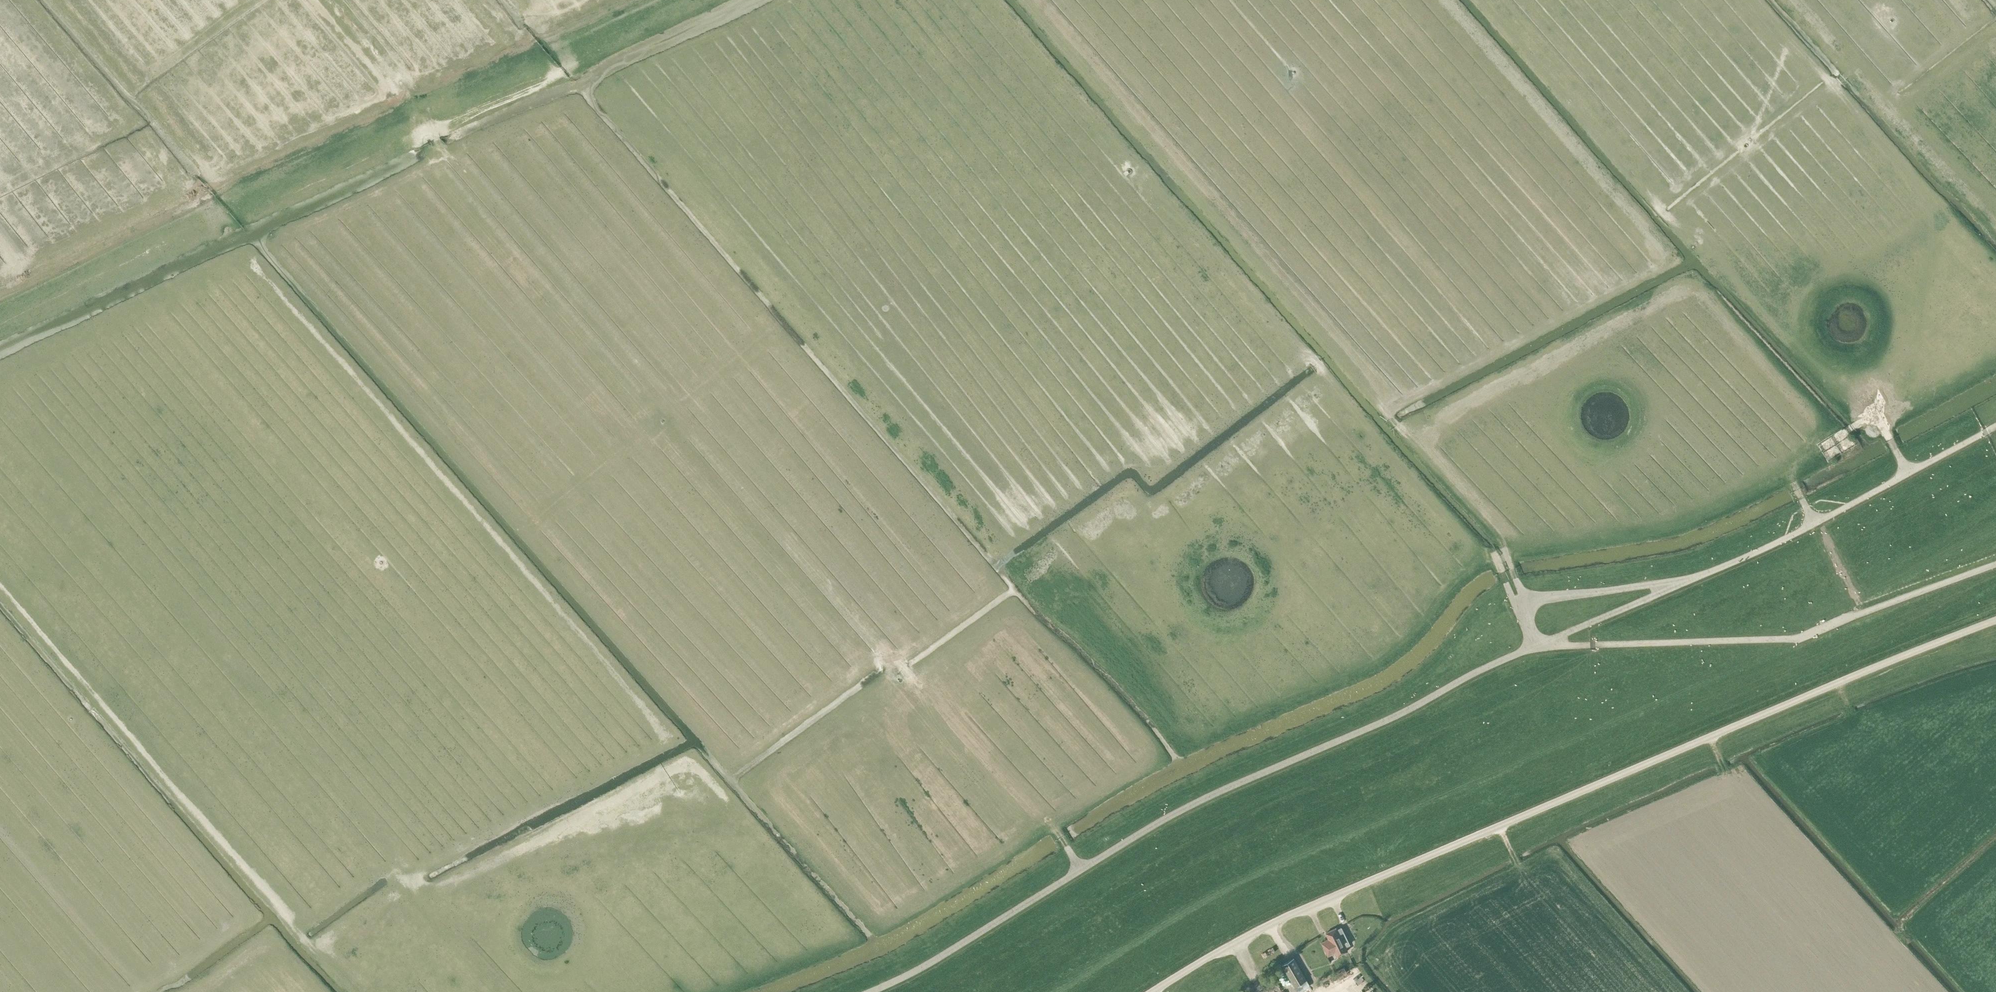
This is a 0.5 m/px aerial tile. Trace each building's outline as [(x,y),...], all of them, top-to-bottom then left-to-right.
[(1350,944),(1341,927),(1337,929),(1336,928),(1326,933),(1329,939),(1322,942),(1328,955),(1335,951),(1337,955),(1347,950),(1346,946),(1350,944)] [(1295,986),(1306,979),(1294,957),(1281,964),(1294,986),(1295,986)] [(1295,986),(1298,991),(1301,991),(1311,987),(1306,979),(1295,986)]
